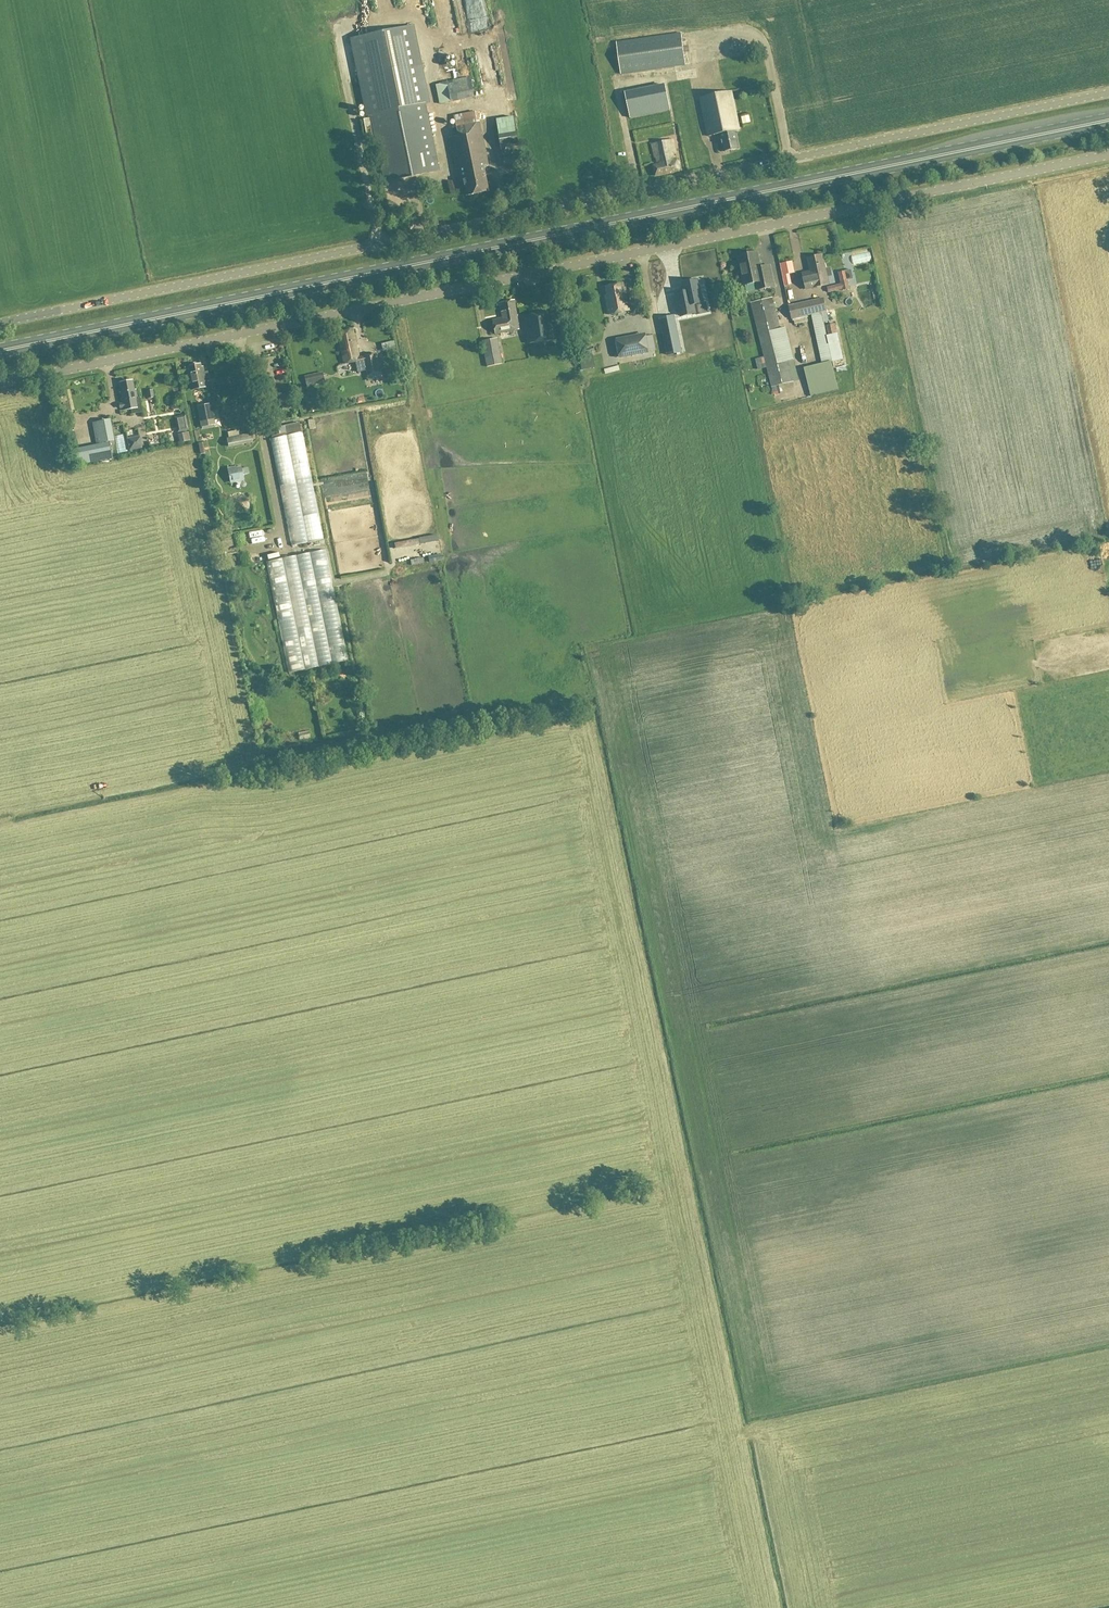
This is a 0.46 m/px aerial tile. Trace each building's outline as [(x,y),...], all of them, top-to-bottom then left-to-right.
[(338,5),(339,12),(345,11),(346,17),(361,15),(360,3),(338,5)] [(383,182),(438,171),(425,105),(428,105),(412,26),(352,39),(368,117),(370,116),(383,182)] [(680,33),(657,37),(616,42),(621,74),(685,65),(680,33)] [(439,104),(474,97),(470,79),(435,85),(439,104)] [(664,86),(625,94),(630,118),(669,110),(664,86)] [(699,98),(706,131),(707,137),(720,134),(724,152),(738,149),(735,131),(738,131),(731,92),(699,98)] [(465,196),(480,193),(494,190),(492,182),(489,182),(488,179),(485,179),(482,167),(487,165),(477,112),(453,117),(457,136),(448,138),(453,161),(454,161),(458,181),(462,181),(465,196)] [(512,120),(502,122),(495,123),(503,168),(519,165),(517,155),(519,155),(512,120)] [(673,140),(651,144),(654,157),(655,157),(657,164),(652,165),(655,177),(679,172),(677,159),(673,160),(672,154),(676,153),(673,140)] [(757,253),(738,257),(744,286),(756,283),(757,291),(774,287),(769,266),(760,268),(757,253)] [(828,284),(822,254),(807,257),(810,271),(806,272),(809,288),(828,284)] [(791,272),(796,271),(793,259),(781,261),(786,285),(794,283),(791,272)] [(676,295),(677,298),(681,317),(695,314),(693,305),(702,303),(698,281),(683,284),(685,293),(676,295)] [(605,296),(608,315),(630,311),(627,294),(624,295),(622,283),(606,286),(607,296),(605,296)] [(785,328),(780,329),(772,297),(751,303),(764,357),(755,360),(757,370),(767,368),(771,387),(798,381),(793,359),(793,360),(785,328)] [(823,298),(794,304),(788,305),(791,318),(811,313),(821,311),(825,310),(823,298)] [(499,302),(501,319),(492,320),(494,334),(519,330),(514,300),(499,302)] [(811,313),(822,364),(803,368),(810,397),(838,390),(831,363),(832,362),(821,311),(811,313)] [(549,312),(523,316),(527,344),(553,340),(549,312)] [(828,333),(838,329),(834,321),(825,325),(828,333)] [(675,324),(661,327),(667,356),(681,353),(675,324)] [(343,364),(354,362),(357,373),(366,371),(368,380),(379,378),(374,353),(358,357),(352,329),(337,333),(343,364)] [(833,360),(845,357),(838,330),(827,333),(833,360)] [(570,335),(575,359),(590,356),(585,332),(570,335)] [(648,352),(645,337),(623,341),(626,356),(648,352)] [(481,341),(486,367),(501,364),(496,338),(481,341)] [(385,343),(386,349),(396,347),(395,341),(385,343)] [(190,366),(187,366),(188,370),(186,370),(190,390),(206,387),(205,380),(208,380),(207,372),(203,372),(202,367),(200,367),(199,364),(197,365),(195,363),(191,364),(190,366)] [(322,372),(304,376),(306,386),(324,382),(322,372)] [(119,393),(122,411),(130,409),(131,414),(142,412),(140,398),(137,398),(135,389),(134,390),(132,380),(119,382),(120,392),(119,393)] [(210,403),(197,406),(200,423),(213,420),(210,403)] [(183,416),(174,418),(177,433),(186,431),(183,416)] [(107,422),(93,424),(96,444),(110,442),(107,422)] [(323,539),(301,432),(300,433),(298,422),(269,428),(271,439),(269,439),(291,546),(323,539)] [(127,438),(129,450),(142,448),(140,436),(127,438)] [(110,459),(107,444),(76,450),(80,465),(110,459)] [(230,482),(243,479),(240,468),(227,471),(230,482)] [(396,541),(397,549),(421,543),(419,536),(396,541)] [(289,673),(348,661),(326,549),(266,561),(289,673)]
